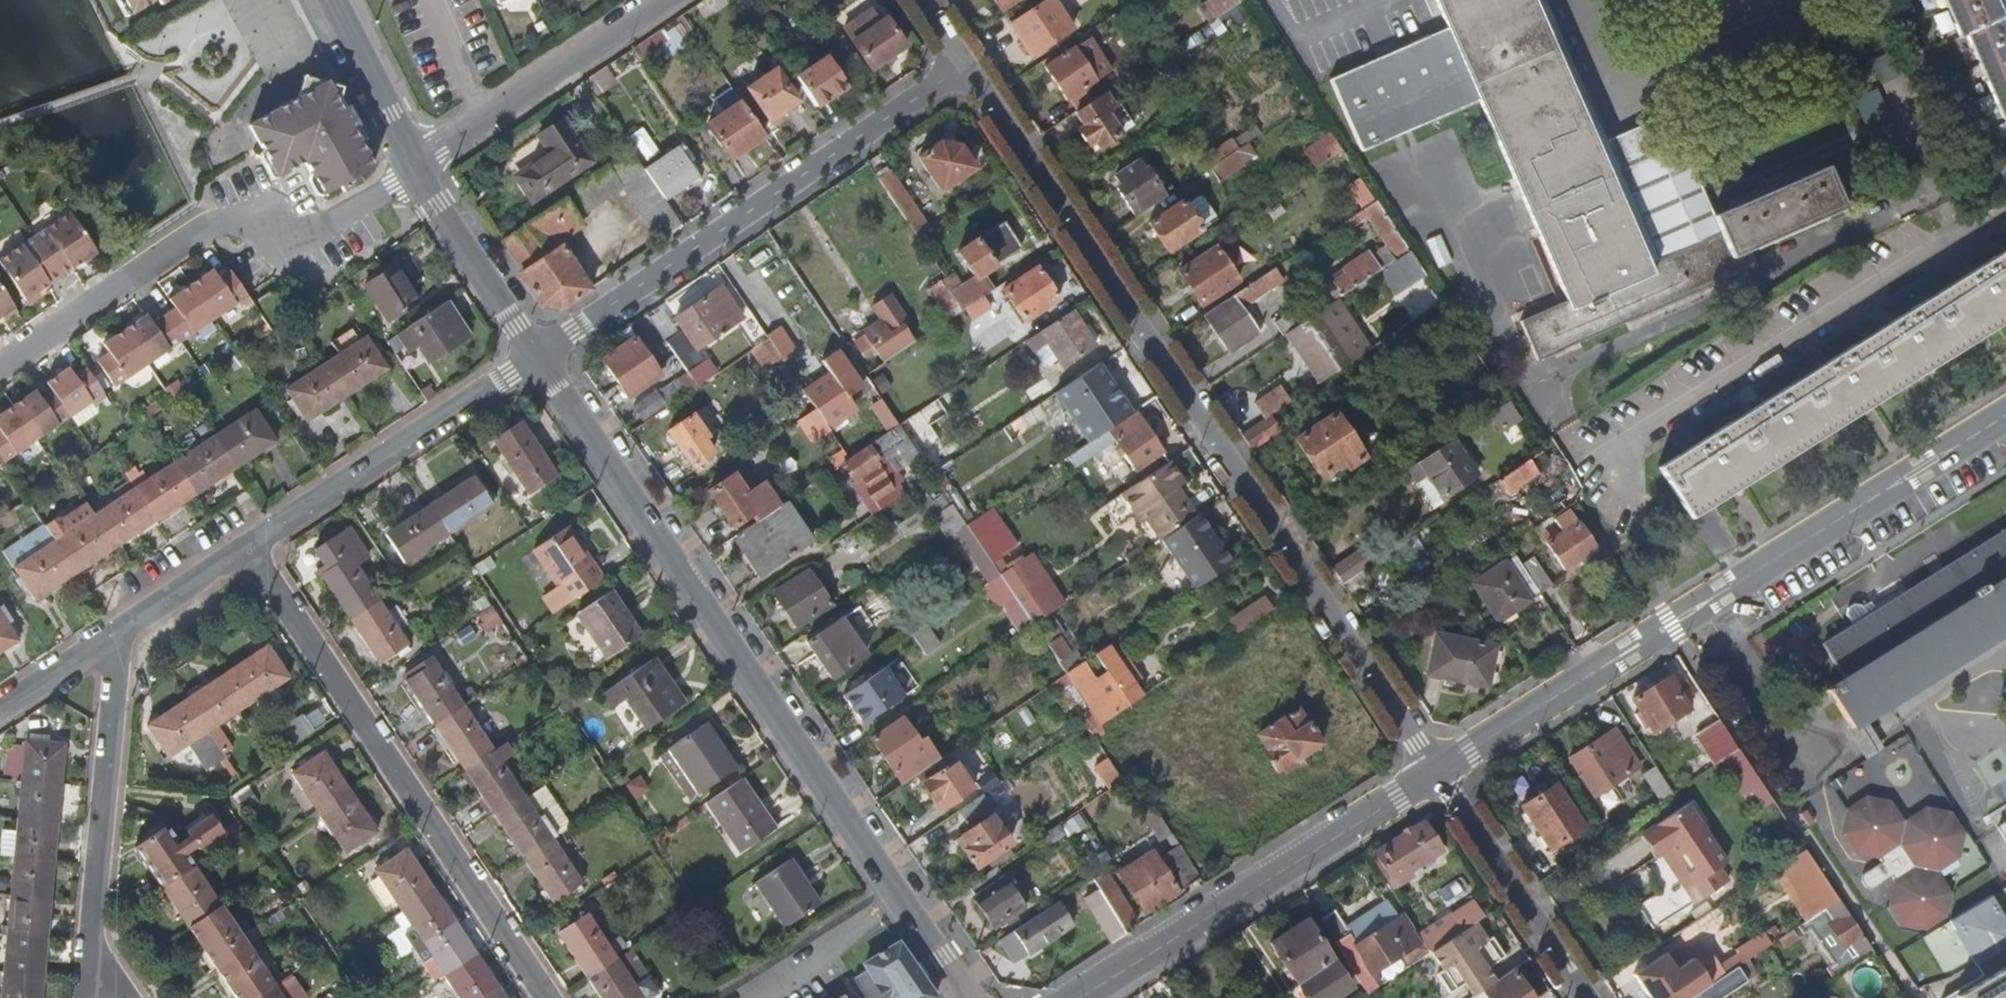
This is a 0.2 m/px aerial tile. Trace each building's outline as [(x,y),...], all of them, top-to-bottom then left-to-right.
[(130,13),(154,0),(123,0),(130,13)] [(998,12),(1016,0),(990,0),(998,12)] [(1050,0),(1048,0),(1009,26),(1028,56),(1069,30),(1050,0)] [(1244,2),(1243,0),(1209,0),(1196,8),(1207,26),(1230,10),(1244,2)] [(1448,21),(1330,72),(1361,144),(1479,92),(1567,292),(1545,302),(1519,313),(1536,351),(1749,256),(1745,243),(1844,200),(1825,159),(1712,208),(1669,106),(1606,133),(1657,252),(1647,256),(1535,0),(1439,0),(1448,21)] [(1657,252),(1606,133),(1548,0),(1535,0),(1647,256),(1657,252)] [(1965,29),(1969,26),(2005,111),(2005,0),(1953,0),(1965,29)] [(767,7),(756,15),(753,17),(759,27),(773,18),(767,7)] [(904,48),(885,19),(878,22),(870,10),(843,29),(870,70),(904,48)] [(694,38),(680,17),(660,31),(666,40),(649,53),(650,54),(657,64),(694,38)] [(649,53),(666,40),(660,31),(633,49),(640,61),(650,54),(649,53)] [(1204,44),(1197,32),(1175,47),(1182,56),(1195,47),(1196,49),(1204,44)] [(1070,100),(1077,111),(1102,95),(1094,83),(1112,71),(1090,38),(1072,49),(1071,48),(1042,67),(1051,80),(1065,102),(1070,100)] [(1905,65),(1894,41),(1869,53),(1880,77),(1905,65)] [(824,58),(794,78),(815,109),(845,89),(824,58)] [(604,68),(582,84),(592,98),(615,82),(604,68)] [(794,102),(773,71),(745,90),(766,123),(794,102)] [(1888,108),(1876,80),(1852,91),(1864,118),(1888,108)] [(373,164),(324,81),(247,124),(275,174),(303,160),(323,192),(340,184),(343,189),(359,181),(355,175),(373,164)] [(761,138),(728,88),(712,99),(721,116),(714,120),(705,127),(728,161),(761,138)] [(1102,95),(1077,111),(1086,124),(1076,131),(1085,146),(1093,141),(1097,148),(1118,135),(1100,106),(1110,99),(1105,92),(1102,95)] [(1114,96),(1110,99),(1100,106),(1118,135),(1132,125),(1114,96)] [(721,116),(712,99),(710,111),(714,120),(721,116)] [(1908,154),(1890,113),(1866,124),(1884,165),(1908,154)] [(581,160),(555,119),(532,134),(543,153),(511,172),(527,195),(581,160)] [(1203,158),(1210,168),(1211,167),(1240,148),(1247,144),(1260,135),(1254,127),(1231,142),(1230,140),(1203,158)] [(1305,152),(1315,169),(1343,150),(1332,134),(1305,152)] [(1093,141),(1085,146),(1090,153),(1097,148),(1093,141)] [(973,170),(959,149),(943,144),(920,160),(941,192),(973,170)] [(1255,157),(1247,144),(1240,148),(1247,162),(1255,157)] [(1247,162),(1240,148),(1211,167),(1222,182),(1249,165),(1247,162)] [(642,173),(662,201),(695,179),(675,150),(642,173)] [(657,245),(681,229),(662,201),(642,173),(630,154),(606,170),(621,192),(657,245)] [(1131,219),(1161,200),(1141,169),(1138,171),(1133,163),(1111,177),(1116,185),(1111,189),(1131,219)] [(621,192),(606,170),(559,202),(561,206),(574,224),(621,192)] [(890,177),(879,184),(917,240),(928,233),(890,177)] [(1377,201),(1361,212),(1369,224),(1377,237),(1384,247),(1367,258),(1364,258),(1337,275),(1339,279),(1330,285),(1329,284),(1323,289),(1332,302),(1382,269),(1410,251),(1377,201)] [(1176,204),(1144,227),(1162,255),(1208,224),(1197,207),(1184,216),(1176,204)] [(520,271),(516,273),(537,304),(559,311),(587,292),(555,243),(577,228),(574,224),(561,206),(500,245),(520,271)] [(34,237),(60,276),(84,261),(97,253),(70,213),(34,237)] [(1356,225),(1352,218),(1336,228),(1340,236),(1356,225)] [(1377,237),(1369,224),(1358,231),(1366,244),(1377,237)] [(953,275),(945,281),(943,282),(958,307),(962,304),(966,310),(981,299),(995,290),(983,274),(1021,249),(1015,239),(1004,245),(993,231),(958,255),(974,279),(962,288),(953,275)] [(1515,235),(1514,300),(1540,300),(1541,235),(1515,235)] [(60,276),(34,237),(0,260),(0,263),(26,302),(38,294),(49,286),(49,283),(60,276)] [(1666,460),(1695,507),(1752,472),(1830,423),(1884,389),(1937,356),(1998,317),(2005,312),(2005,245),(1666,460)] [(1233,282),(1212,250),(1176,274),(1196,307),(1233,282)] [(1422,280),(1413,266),(1418,263),(1410,251),(1382,269),(1390,281),(1404,272),(1413,286),(1422,280)] [(87,266),(100,258),(97,253),(84,261),(87,266)] [(1275,268),(1258,279),(1266,292),(1282,281),(1275,268)] [(1035,270),(1005,291),(1025,320),(1055,301),(1035,270)] [(191,286),(214,319),(248,297),(231,272),(219,280),(212,272),(191,286)] [(410,309),(387,275),(359,293),(381,328),(410,309)] [(1258,279),(1202,316),(1227,353),(1254,335),(1239,310),(1266,292),(1258,279)] [(946,316),(958,307),(943,282),(930,292),(946,316)] [(164,317),(181,342),(214,319),(191,286),(170,300),(175,309),(164,317)] [(3,317),(15,309),(0,287),(0,319),(3,317)] [(683,335),(666,346),(685,374),(686,376),(697,368),(704,363),(698,351),(740,321),(720,289),(675,321),(683,335)] [(258,299),(262,306),(274,298),(270,291),(258,299)] [(38,294),(26,302),(29,306),(41,298),(38,294)] [(1322,309),(1314,298),(1304,304),(1311,316),(1321,310),(1322,309)] [(875,354),(883,366),(910,348),(899,331),(907,325),(889,299),(869,310),(880,324),(862,336),(858,331),(850,338),(864,361),(875,354)] [(989,310),(981,299),(966,310),(962,313),(969,323),(989,310)] [(1282,335),(1311,316),(1304,304),(1270,326),(1277,338),(1282,335)] [(6,322),(18,313),(15,309),(3,317),(6,322)] [(461,343),(439,309),(390,341),(402,358),(414,351),(425,368),(461,343)] [(1315,386),(1354,361),(1321,310),(1311,316),(1282,335),(1315,386)] [(1094,350),(1068,313),(1022,344),(1030,355),(1045,346),(1057,361),(1063,370),(1094,350)] [(125,331),(147,364),(181,342),(164,317),(153,324),(147,316),(125,331)] [(777,327),(764,336),(767,341),(779,359),(781,362),(795,353),(777,327)] [(338,357),(359,343),(349,329),(329,343),(338,357)] [(113,387),(147,364),(125,331),(103,345),(108,354),(97,362),(113,387)] [(993,363),(1018,346),(1009,332),(984,349),(993,363)] [(657,376),(633,340),(602,360),(627,396),(657,376)] [(767,341),(750,352),(762,371),(779,359),(767,341)] [(338,357),(320,368),(341,401),(380,376),(359,343),(338,357)] [(1047,367),(1057,361),(1045,346),(1030,355),(1037,364),(1043,367),(1047,367)] [(627,396),(602,360),(586,369),(611,406),(627,396)] [(703,370),(710,379),(720,372),(713,362),(703,370)] [(845,365),(802,392),(814,411),(826,428),(852,410),(838,388),(852,378),(845,365)] [(90,403),(104,394),(86,368),(76,375),(70,368),(47,383),(53,392),(70,417),(90,403)] [(341,401),(320,368),(278,395),(300,428),(341,401)] [(697,368),(686,376),(694,387),(705,380),(697,368)] [(685,374),(654,395),(632,408),(641,421),(663,408),(664,409),(695,389),(694,387),(686,376),(685,374)] [(1103,433),(1133,413),(1107,375),(1077,394),(1080,399),(1072,404),(1081,419),(1091,414),(1103,433)] [(897,427),(865,378),(855,384),(887,433),(897,427)] [(1051,390),(1044,379),(1024,393),(1031,404),(1051,390)] [(177,380),(166,388),(173,397),(183,390),(177,380)] [(1285,390),(1273,397),(1278,407),(1292,399),(1285,390)] [(14,406),(36,440),(70,417),(53,392),(42,400),(36,391),(14,406)] [(954,400),(949,392),(910,418),(944,468),(949,465),(951,463),(933,434),(942,426),(938,420),(946,415),(941,409),(954,400)] [(162,409),(156,400),(137,414),(143,422),(153,416),(162,409)] [(1490,415),(1501,431),(1521,419),(1510,402),(1493,413),(1490,415)] [(90,403),(70,417),(77,426),(97,413),(90,403)] [(3,462),(36,440),(14,406),(0,415),(0,457),(3,462)] [(814,411),(797,422),(809,444),(829,432),(826,428),(814,411)] [(1166,463),(1133,413),(1103,433),(1069,456),(1075,466),(1110,443),(1136,483),(1166,463)] [(1359,457),(1332,415),(1293,441),(1316,475),(1338,461),(1343,468),(1359,457)] [(247,416),(207,442),(228,474),(268,449),(247,416)] [(688,469),(709,455),(700,441),(709,433),(703,424),(698,429),(690,417),(664,433),(688,469)] [(1239,437),(1249,452),(1277,433),(1268,417),(1239,437)] [(910,418),(897,427),(918,458),(931,477),(944,468),(910,418)] [(1025,434),(1016,419),(981,443),(990,458),(1025,434)] [(517,500),(546,480),(509,425),(480,446),(517,500)] [(918,458),(897,427),(887,433),(864,449),(878,468),(888,462),(895,473),(903,467),(905,468),(918,458)] [(228,474),(207,442),(168,468),(189,500),(228,474)] [(878,468),(864,449),(847,460),(841,464),(854,482),(851,485),(859,497),(866,492),(872,500),(897,485),(901,482),(895,473),(888,462),(878,468)] [(1556,503),(1562,512),(1568,508),(1576,502),(1546,456),(1543,452),(1500,480),(1510,494),(1529,482),(1541,474),(1558,498),(1560,501),(1556,503)] [(1460,496),(1431,453),(1404,471),(1412,483),(1432,513),(1441,507),(1460,496)] [(1168,462),(1166,463),(1136,483),(1127,489),(1160,540),(1164,537),(1151,517),(1165,507),(1161,500),(1177,490),(1183,499),(1190,494),(1168,462)] [(944,468),(931,477),(943,495),(951,507),(965,527),(974,521),(949,485),(958,480),(949,465),(944,468)] [(158,520),(189,500),(168,468),(133,490),(128,494),(149,526),(158,520)] [(749,516),(754,523),(776,508),(762,489),(754,493),(741,473),(709,495),(729,527),(749,516)] [(1558,498),(1541,474),(1529,482),(1536,492),(1533,494),(1535,498),(1538,496),(1545,506),(1558,498)] [(121,484),(128,494),(133,490),(126,481),(121,484)] [(128,494),(121,484),(110,491),(117,501),(128,494)] [(417,513),(437,542),(480,513),(461,484),(417,513)] [(904,495),(897,485),(872,500),(866,492),(859,497),(872,516),(904,495)] [(1194,517),(1183,499),(1177,490),(1161,500),(1165,507),(1151,517),(1164,537),(1194,517)] [(109,553),(149,526),(128,494),(117,501),(93,516),(88,520),(109,553)] [(915,514),(930,504),(924,494),(909,504),(915,514)] [(946,510),(951,507),(943,495),(938,498),(946,510)] [(930,521),(943,541),(955,534),(965,527),(951,507),(946,510),(938,498),(930,504),(915,514),(914,514),(922,525),(930,521)] [(754,523),(733,536),(760,576),(811,543),(785,502),(776,508),(754,523)] [(88,520),(93,516),(84,503),(79,506),(88,520)] [(1557,515),(1562,512),(1556,503),(1546,510),(1547,512),(1552,518),(1555,516),(1557,515)] [(43,526),(53,542),(88,520),(79,506),(59,519),(57,517),(43,526)] [(1567,531),(1547,544),(1564,570),(1595,550),(1578,523),(1568,508),(1562,512),(1557,515),(1567,531)] [(1552,518),(1547,512),(1529,524),(1533,530),(1545,523),(1552,518)] [(392,572),(437,542),(417,513),(372,542),(392,572)] [(922,525),(914,514),(894,528),(901,539),(922,525)] [(1559,523),(1555,516),(1552,518),(1545,523),(1549,529),(1559,523)] [(1227,567),(1194,517),(1164,537),(1160,540),(1192,590),(1227,567)] [(1515,530),(1507,517),(1494,526),(1502,538),(1515,530)] [(53,542),(48,546),(69,579),(109,553),(88,520),(53,542)] [(527,530),(522,524),(514,529),(519,536),(527,530)] [(1851,723),(1864,715),(2005,626),(2005,526),(1875,607),(1868,597),(1860,603),(1849,601),(1840,608),(1839,616),(1845,625),(1815,643),(1836,677),(1819,687),(1823,693),(1825,690),(1847,725),(1851,723)] [(986,583),(997,576),(965,527),(955,534),(986,583)] [(1408,558),(1431,543),(1423,529),(1401,544),(1408,558)] [(48,546),(39,530),(10,548),(20,564),(48,546)] [(549,588),(561,606),(592,584),(556,533),(522,555),(546,590),(549,588)] [(339,628),(369,608),(344,571),(354,564),(334,534),(302,556),(311,571),(304,577),(339,628)] [(1124,564),(1141,553),(1136,545),(1133,547),(1128,540),(1121,543),(1126,552),(1119,557),(1124,564)] [(69,579),(48,546),(20,564),(8,572),(30,605),(69,579)] [(1361,569),(1369,564),(1359,550),(1327,570),(1337,585),(1361,569)] [(1030,554),(997,576),(1002,585),(1010,580),(1039,620),(1047,615),(1064,604),(1030,554)] [(1497,623),(1539,595),(1520,565),(1515,558),(1473,585),(1497,623)] [(1520,565),(1539,595),(1551,587),(1531,559),(1520,565)] [(1434,576),(1426,564),(1417,569),(1425,582),(1434,576)] [(484,578),(476,566),(467,573),(475,584),(484,578)] [(1371,584),(1361,569),(1337,585),(1347,600),(1371,584)] [(395,582),(389,571),(383,575),(389,585),(395,582)] [(827,604),(812,581),(807,585),(800,575),(771,595),(795,627),(827,604)] [(986,583),(981,587),(994,606),(1010,595),(1002,585),(997,576),(986,583)] [(1010,595),(1030,626),(1039,620),(1010,580),(1002,585),(1010,595)] [(387,589),(383,583),(376,588),(380,594),(387,589)] [(532,600),(543,618),(561,606),(549,588),(546,590),(532,600)] [(631,638),(600,593),(565,615),(597,662),(631,638)] [(1236,634),(1270,611),(1262,598),(1227,622),(1236,634)] [(463,609),(472,622),(482,615),(474,603),(463,609)] [(376,619),(369,608),(339,628),(367,671),(398,651),(388,637),(376,619)] [(387,612),(376,619),(388,637),(399,630),(387,612)] [(491,628),(482,615),(472,622),(469,624),(477,636),(491,628)] [(1039,620),(1030,626),(1063,676),(1067,674),(1080,665),(1074,656),(1071,658),(1059,639),(1061,638),(1059,635),(1047,615),(1039,620)] [(1799,625),(1791,616),(1780,625),(1788,634),(1799,625)] [(858,661),(835,625),(806,644),(830,680),(858,661)] [(924,625),(910,634),(925,656),(938,647),(924,625)] [(12,650),(0,630),(0,657),(12,650)] [(1066,630),(1059,635),(1061,638),(1059,639),(1071,658),(1074,656),(1080,665),(1082,663),(1074,651),(1078,649),(1066,630)] [(1480,644),(1432,634),(1422,676),(1491,690),(1496,688),(1504,649),(1495,641),(1482,639),(1480,644)] [(1118,667),(1104,649),(1092,657),(1105,674),(1093,682),(1080,665),(1067,674),(1088,707),(1100,725),(1147,694),(1125,662),(1118,667)] [(256,657),(218,683),(239,715),(278,688),(256,657)] [(673,708),(643,664),(607,688),(609,691),(619,707),(637,732),(673,708)] [(882,664),(865,675),(837,692),(862,728),(888,711),(905,701),(882,664)] [(427,733),(455,715),(446,702),(424,668),(395,687),(427,733)] [(1689,709),(1669,677),(1634,701),(1655,732),(1689,709)] [(239,715),(218,683),(178,710),(200,742),(212,734),(239,715)] [(619,707),(609,691),(592,703),(602,718),(619,707)] [(446,702),(455,715),(469,705),(460,693),(446,702)] [(1296,709),(1256,734),(1270,757),(1267,760),(1276,775),(1321,747),(1296,709)] [(200,742),(178,710),(137,738),(158,770),(172,761),(180,755),(198,779),(216,765),(200,742)] [(456,777),(485,758),(455,715),(427,733),(456,777)] [(1864,715),(1851,723),(1870,753),(1882,745),(1864,715)] [(892,773),(900,785),(914,776),(939,759),(924,738),(918,742),(903,718),(870,739),(875,746),(898,731),(917,758),(892,773)] [(1732,741),(1719,720),(1704,730),(1716,751),(1732,741)] [(273,766),(306,744),(295,726),(261,748),(273,766)] [(727,771),(697,726),(662,751),(667,758),(693,795),(727,771)] [(1102,734),(1098,727),(1087,734),(1092,741),(1102,734)] [(1609,787),(1636,768),(1611,730),(1566,761),(1591,798),(1597,795),(1609,787)] [(1732,741),(1716,751),(1704,730),(1695,736),(1708,756),(1714,764),(1720,760),(1737,748),(1732,741)] [(875,746),(892,773),(917,758),(898,731),(875,746)] [(227,756),(212,734),(200,742),(216,765),(227,756)] [(1018,751),(1007,735),(994,743),(1005,760),(1018,751)] [(939,759),(914,776),(938,811),(971,791),(951,760),(967,750),(963,743),(939,759)] [(52,792),(55,754),(43,753),(43,747),(24,745),(23,752),(19,751),(18,758),(3,757),(0,781),(0,786),(16,787),(16,789),(52,792)] [(1751,769),(1737,748),(1720,760),(1743,794),(1760,782),(1751,769)] [(487,821),(515,803),(492,769),(503,761),(497,753),(486,761),(485,758),(456,777),(487,821)] [(194,781),(198,779),(180,755),(172,761),(186,781),(192,777),(194,781)] [(693,795),(667,758),(659,764),(689,809),(698,803),(693,795)] [(310,821),(341,800),(313,760),(282,781),(310,821)] [(1106,792),(1121,782),(1109,765),(1095,774),(1106,792)] [(1657,801),(1671,792),(1657,771),(1643,781),(1657,801)] [(214,801),(230,790),(224,780),(208,791),(214,801)] [(734,782),(700,807),(732,853),(767,829),(734,782)] [(1543,852),(1578,829),(1550,785),(1515,808),(1543,852)] [(1609,787),(1597,795),(1607,811),(1620,803),(1609,787)] [(49,832),(52,792),(16,789),(13,828),(49,832)] [(535,792),(517,805),(544,844),(561,831),(535,792)] [(1872,889),(1892,876),(1894,879),(1892,881),(1887,905),(1901,926),(1925,931),(1946,917),(1951,892),(1938,872),(1960,858),(1965,833),(1950,811),(1925,806),(1904,820),(1890,800),(1865,795),(1844,810),(1839,834),(1853,855),(1878,859),(1879,858),(1882,862),(1861,875),(1861,882),(1865,888),(1872,889)] [(243,796),(230,805),(239,819),(252,810),(243,796)] [(990,809),(981,797),(956,813),(965,826),(990,809)] [(367,839),(341,800),(310,821),(337,861),(367,839)] [(517,866),(545,847),(544,844),(517,805),(515,803),(487,821),(517,866)] [(1692,884),(1717,868),(1726,862),(1686,805),(1645,831),(1660,855),(1669,850),(1692,884)] [(1008,845),(990,815),(955,840),(974,868),(1008,845)] [(1161,823),(1157,817),(1145,825),(1155,843),(1169,836),(1161,823)] [(1391,880),(1438,850),(1421,822),(1373,851),(1391,880)] [(49,832),(13,828),(11,841),(0,840),(0,867),(9,867),(46,870),(49,832)] [(129,860),(155,898),(188,876),(180,864),(162,838),(129,860)] [(1992,852),(2005,878),(2005,845),(1992,852)] [(574,889),(545,847),(517,866),(546,909),(574,889)] [(1837,900),(1804,850),(1785,863),(1817,913),(1837,900)] [(1143,918),(1199,882),(1180,852),(1160,865),(1154,856),(1118,878),(1143,918)] [(189,858),(180,864),(188,876),(197,870),(189,858)] [(394,919),(425,897),(398,858),(367,879),(394,919)] [(809,901),(781,859),(748,882),(778,923),(809,901)] [(43,910),(46,870),(9,867),(6,906),(43,910)] [(1727,883),(1717,868),(1692,884),(1686,888),(1695,903),(1727,883)] [(992,869),(967,886),(974,898),(1000,881),(992,869)] [(188,876),(155,898),(182,937),(215,915),(188,876)] [(1092,884),(1124,933),(1135,927),(1103,878),(1092,884)] [(1000,881),(974,898),(971,899),(978,911),(990,929),(1020,910),(1000,881)] [(1099,927),(1109,942),(1122,935),(1093,891),(1080,899),(1099,927)] [(1990,895),(1948,921),(1977,969),(1937,993),(1940,997),(2005,997),(2005,921),(1990,895)] [(447,929),(425,897),(394,919),(395,920),(416,951),(447,929)] [(1333,912),(1319,919),(1365,995),(1378,986),(1369,973),(1400,955),(1413,947),(1406,933),(1410,930),(1401,916),(1397,918),(1384,898),(1341,925),(1333,912)] [(1870,949),(1837,900),(1817,913),(1799,925),(1804,931),(1810,927),(1833,962),(1826,968),(1831,976),(1870,949)] [(1706,914),(1712,911),(1706,902),(1690,913),(1696,921),(1706,914)] [(1055,903),(1010,932),(1022,950),(1026,955),(1071,926),(1055,903)] [(1452,917),(1419,939),(1421,942),(1427,951),(1428,953),(1472,924),(1481,918),(1472,904),(1452,917)] [(40,948),(43,910),(6,906),(2,944),(40,948)] [(1415,933),(1419,939),(1452,917),(1448,911),(1415,933)] [(1696,921),(1687,927),(1693,937),(1713,924),(1706,914),(1696,921)] [(209,976),(242,954),(215,915),(182,937),(199,962),(209,976)] [(1303,919),(1267,942),(1302,997),(1331,997),(1346,988),(1303,919)] [(416,951),(395,920),(387,927),(393,935),(380,945),(394,966),(407,957),(416,951)] [(553,940),(584,987),(614,967),(601,948),(582,920),(553,940)] [(1485,943),(1472,924),(1428,953),(1441,972),(1434,976),(1446,995),(1461,985),(1470,997),(1492,983),(1483,970),(1502,958),(1490,940),(1485,943)] [(469,961),(447,929),(416,951),(426,966),(437,983),(469,961)] [(1797,935),(1793,929),(1778,939),(1780,946),(1797,935)] [(1022,950),(1010,932),(1001,939),(1006,948),(1012,956),(1022,950)] [(1109,942),(1116,952),(1128,944),(1122,935),(1109,942)] [(624,960),(611,942),(601,948),(614,967),(624,960)] [(1427,951),(1421,942),(1413,947),(1400,955),(1406,965),(1427,951)] [(37,987),(40,948),(2,944),(0,972),(0,984),(37,987)] [(893,945),(859,969),(862,974),(847,984),(856,997),(929,997),(893,945)] [(416,972),(426,966),(416,951),(407,957),(416,972)] [(224,997),(264,997),(270,994),(242,954),(209,976),(224,997)] [(630,956),(624,960),(614,967),(584,987),(592,997),(636,997),(634,994),(649,985),(630,956)] [(1645,997),(1688,997),(1663,957),(1631,978),(1645,997)] [(469,961),(437,983),(448,997),(484,997),(491,993),(469,961)] [(209,976),(199,962),(189,969),(199,984),(209,976)] [(352,975),(348,969),(341,973),(346,979),(352,975)] [(1688,997),(1717,997),(1742,982),(1732,969),(1688,997)] [(1510,971),(1492,983),(1470,997),(1528,997),(1510,971)] [(37,987),(0,984),(0,997),(36,997),(37,987)]
